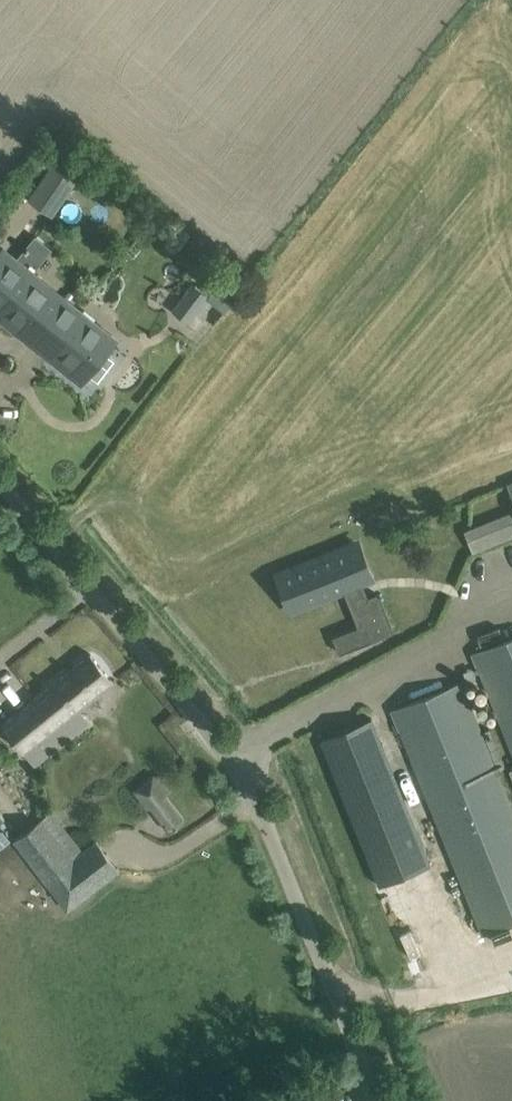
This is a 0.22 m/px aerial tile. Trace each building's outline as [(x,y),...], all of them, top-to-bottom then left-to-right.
[(86,163),(64,148),(44,178),(67,193),(86,163)] [(28,333),(48,349),(44,354),(82,384),(89,375),(98,382),(115,361),(106,354),(117,339),(59,293),(41,279),(33,273),(16,259),(2,248),(0,251),(0,319),(20,335),(24,330),(28,333)] [(193,285),(174,310),(189,321),(208,296),(193,285)] [(463,530),(472,552),(511,536),(511,517),(510,511),(463,530)] [(357,542),(278,573),(288,600),(292,598),(296,607),(292,609),(292,610),(347,588),(353,602),(349,604),(358,626),(363,624),(370,641),(393,632),(377,593),(364,598),(358,584),(372,578),(357,542)] [(472,652),(511,751),(511,636),(472,652)] [(113,681),(90,653),(2,724),(35,765),(90,720),(80,708),(113,681)] [(511,923),(511,809),(460,681),(392,709),(483,935),(511,923)] [(372,718),(319,739),(379,885),(432,864),(372,718)] [(169,831),(185,818),(160,788),(144,800),(169,831)] [(73,857),(42,818),(13,841),(67,912),(121,870),(96,839),(82,850),(73,857)]
